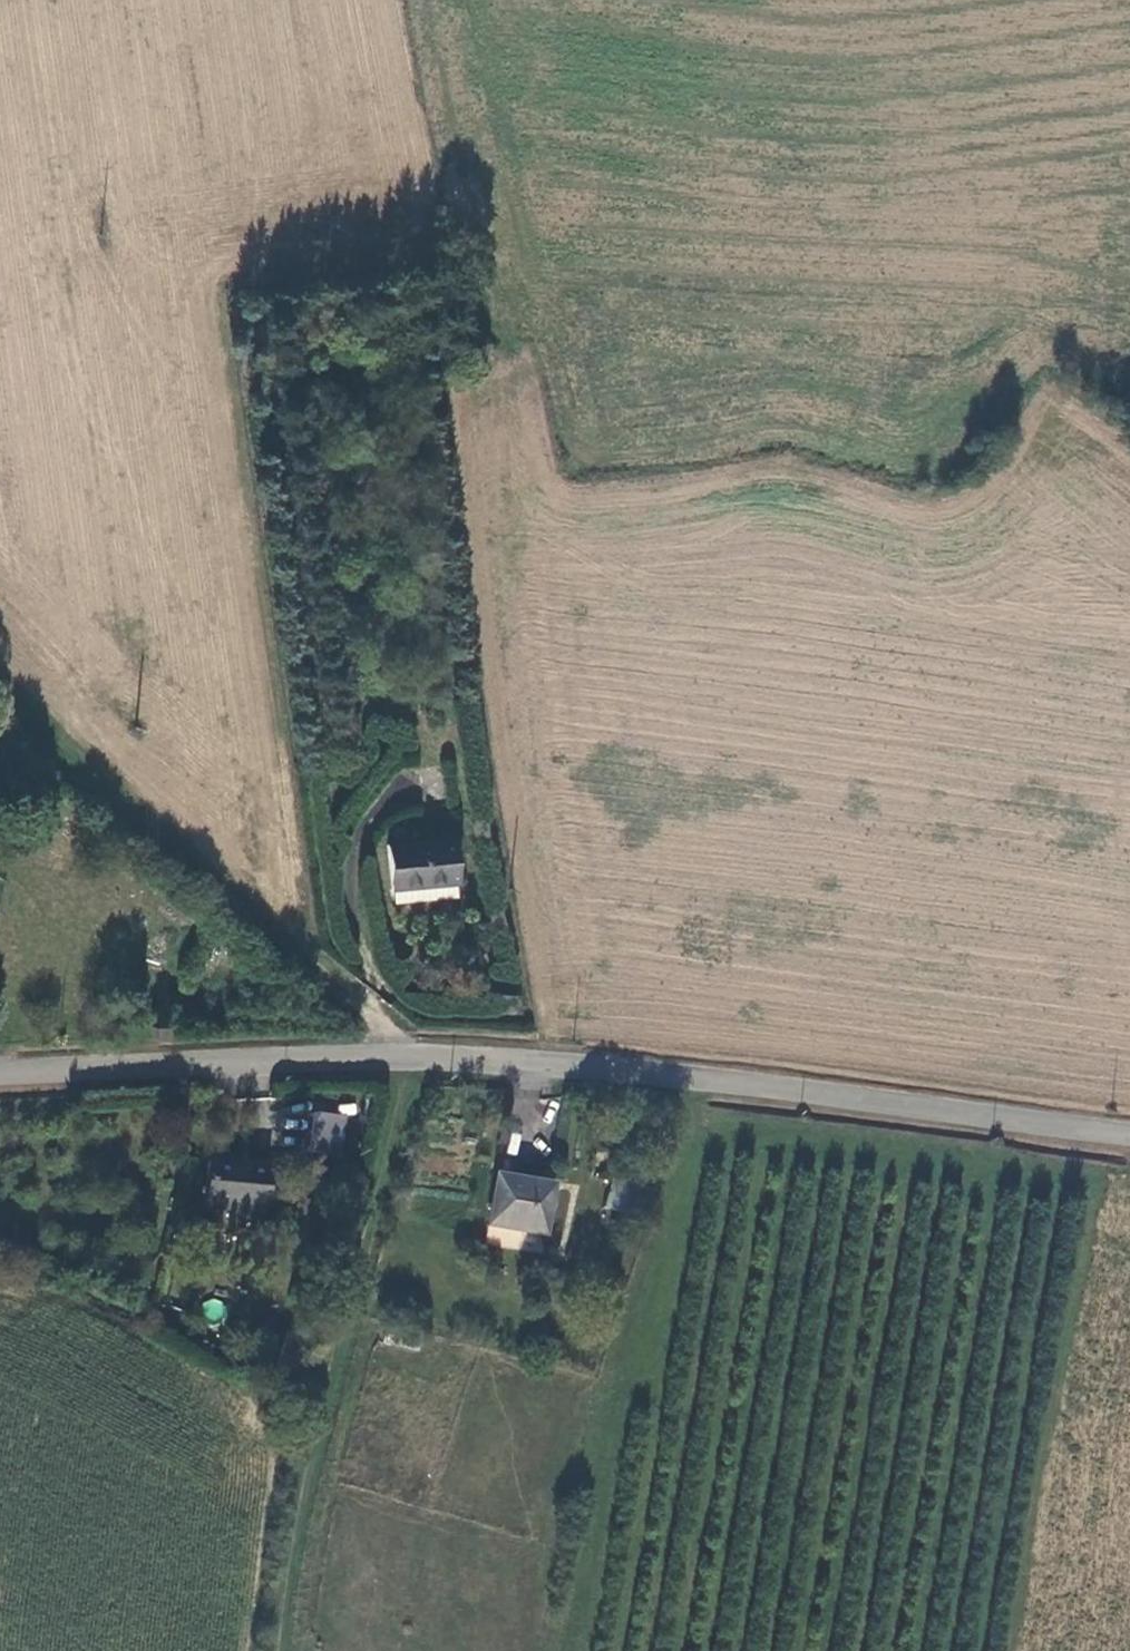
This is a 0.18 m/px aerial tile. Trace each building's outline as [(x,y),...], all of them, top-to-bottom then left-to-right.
[(449,838),(387,850),(395,894),(457,883),(449,838)] [(459,895),(457,883),(395,894),(398,907),(459,895)] [(164,1039),(164,1025),(158,1025),(150,1026),(151,1040),(164,1039)] [(373,1118),(343,1108),(331,1145),(361,1154),(373,1118)] [(288,1153),(234,1138),(221,1182),(276,1197),(288,1153)] [(610,1212),(656,1216),(659,1188),(612,1184),(610,1212)] [(495,1198),(497,1248),(551,1247),(550,1197),(495,1198)]
